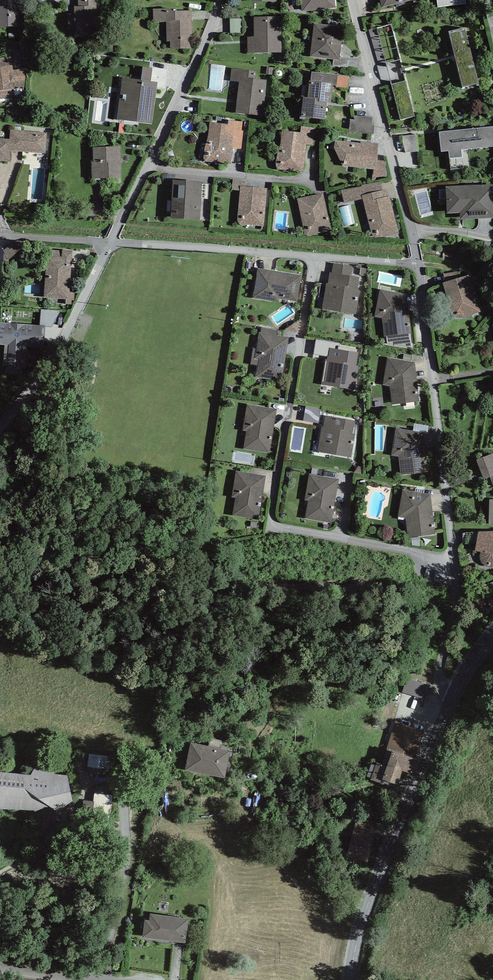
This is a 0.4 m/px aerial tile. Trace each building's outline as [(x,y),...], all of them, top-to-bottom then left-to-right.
[(20,27),(19,0),(0,0),(0,28),(20,27)] [(68,16),(68,30),(75,30),(75,37),(95,36),(94,22),(96,22),(96,0),(78,0),(78,6),(73,6),(73,15),(68,16)] [(306,12),(339,8),(338,0),(304,0),(306,12)] [(383,8),(414,0),(380,0),(383,8)] [(176,9),(153,10),(153,23),(166,22),(167,41),(170,41),(170,49),(191,49),(190,34),(193,34),(192,11),(176,11),(176,9)] [(281,18),(255,18),(256,38),(247,38),(248,53),(281,53),(281,18)] [(394,23),(380,26),(388,61),(402,58),(394,23)] [(342,30),(316,27),(314,46),(312,46),(311,59),(339,62),(342,30)] [(479,84),(465,28),(449,32),(463,88),(479,84)] [(22,95),(26,69),(13,71),(11,57),(0,59),(0,99),(22,95)] [(255,72),(232,69),(230,82),(243,83),(239,114),(262,117),(266,82),(254,81),(255,72)] [(347,87),(349,75),(339,73),(337,86),(347,87)] [(157,83),(123,79),(118,119),(152,124),(157,83)] [(413,116),(405,82),(393,85),(401,119),(413,116)] [(306,95),(303,117),(329,120),(333,86),(311,83),(309,95),(306,95)] [(353,135),(374,137),(375,120),(354,118),(353,135)] [(230,126),(209,124),(205,161),(231,164),(234,137),(241,138),(243,123),(230,122),(230,126)] [(315,129),(305,127),(304,132),(284,129),(278,166),(306,170),(309,144),(313,144),(315,129)] [(439,133),(441,153),(448,152),(449,160),(463,159),(462,150),(492,147),(492,127),(439,133)] [(12,164),(12,152),(47,154),(48,135),(12,132),(12,142),(0,141),(0,163),(12,164)] [(404,138),(405,155),(420,154),(419,137),(404,138)] [(373,166),(373,173),(388,174),(389,162),(378,161),(379,144),(339,141),(337,164),(373,166)] [(120,148),(93,148),(94,179),(121,178),(120,148)] [(365,198),(373,236),(397,232),(389,189),(383,190),(381,181),(341,190),(343,203),(365,198)] [(202,183),(174,182),(172,218),(200,220),(202,183)] [(448,187),(449,214),(465,213),(465,220),(492,219),(492,185),(448,187)] [(268,190),(242,188),(238,224),(264,226),(268,190)] [(323,194),(297,199),(305,236),(331,231),(323,194)] [(9,262),(22,254),(16,245),(3,254),(9,262)] [(72,252),(47,250),(44,298),(66,300),(65,305),(72,305),(72,301),(74,301),(75,288),(70,288),(72,252)] [(329,284),(326,284),(323,310),(356,315),(360,291),(358,290),(359,278),(353,277),(355,267),(332,264),(329,284)] [(301,276),(257,269),(253,298),(279,302),(279,299),(297,302),(301,276)] [(470,274),(445,283),(458,320),(483,311),(470,274)] [(407,296),(380,290),(374,317),(382,318),(384,337),(412,334),(407,296)] [(0,323),(0,344),(6,344),(4,372),(24,374),(26,345),(45,347),(46,327),(0,323)] [(278,331),(260,328),(254,359),(258,360),(254,378),(282,382),(289,338),(277,336),(278,331)] [(359,354),(329,349),(327,360),(325,360),(321,385),(355,390),(359,367),(357,367),(359,354)] [(415,363),(387,358),(383,386),(390,387),(392,405),(420,402),(415,363)] [(277,410),(247,405),(242,431),(246,432),(243,449),(270,453),(277,410)] [(306,424),(321,425),(322,411),(307,410),(306,424)] [(355,422),(324,416),(317,452),(349,457),(355,422)] [(423,434),(397,429),(392,456),(399,457),(401,475),(428,472),(423,434)] [(478,461),(485,480),(490,478),(492,485),(492,455),(478,461)] [(266,477),(236,472),(232,498),(235,498),(232,516),(259,521),(266,477)] [(339,480),(309,475),(304,500),(308,501),(305,519),(331,524),(339,480)] [(430,496),(403,491),(398,518),(406,519),(408,538),(435,535),(430,496)] [(479,533),(475,552),(480,553),(480,562),(486,567),(492,568),(492,532),(479,533)] [(435,685),(407,676),(403,690),(426,697),(427,693),(430,694),(430,693),(432,694),(435,685)] [(424,729),(395,719),(384,752),(389,754),(386,761),(376,758),(369,777),(395,786),(402,766),(414,770),(419,756),(415,755),(424,729)] [(232,751),(190,742),(184,769),(226,778),(232,751)] [(111,756),(89,753),(87,766),(110,769),(111,756)] [(34,809),(41,807),(50,804),(57,809),(72,798),(66,774),(54,772),(52,767),(35,765),(30,772),(0,769),(0,805),(34,809)] [(96,795),(91,830),(110,833),(115,798),(96,795)] [(378,821),(357,815),(345,856),(367,862),(378,821)] [(189,917),(150,911),(149,917),(145,917),(142,934),(185,941),(189,917)]
